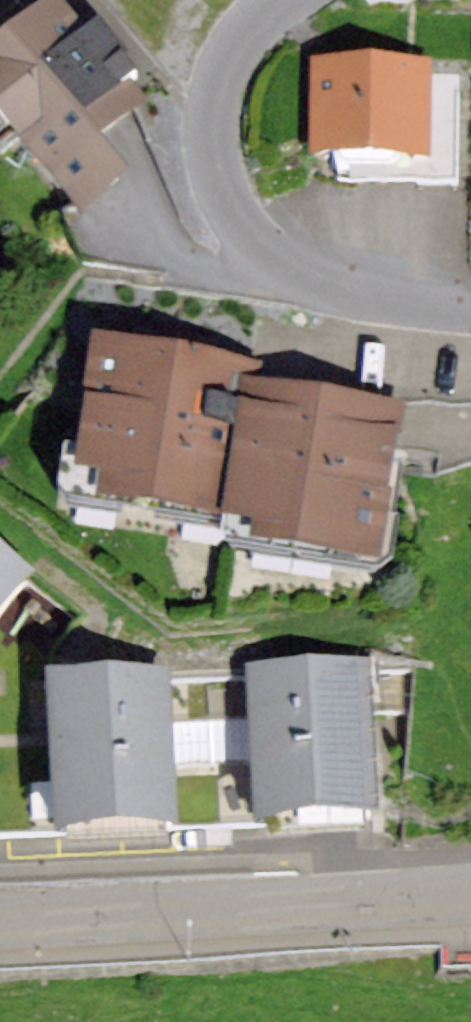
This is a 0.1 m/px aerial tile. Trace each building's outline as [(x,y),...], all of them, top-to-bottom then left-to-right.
[(0,43),(0,131),(75,214),(116,177),(85,143),(114,116),(151,84),(94,20),(82,30),(56,0),(49,0),(0,43)] [(436,69),(313,67),(311,167),(434,169),(436,69)] [(247,365),(93,343),(73,480),(95,484),(91,511),(221,530),(244,385),(247,365)] [(405,411),(244,385),(221,530),(254,535),(250,556),(379,576),(405,411)] [(0,548),(0,631),(40,580),(0,548)] [(370,667),(248,672),(255,837),(378,832),(370,667)] [(166,675),(48,683),(60,852),(178,843),(166,675)]
